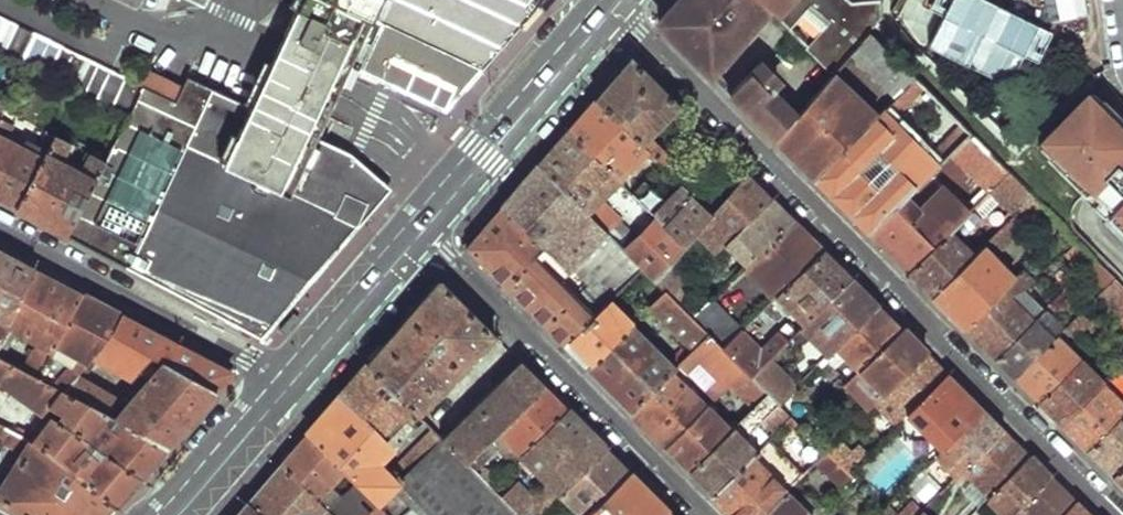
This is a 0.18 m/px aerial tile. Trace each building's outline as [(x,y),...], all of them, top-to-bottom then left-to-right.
[(284,32),(350,63),(371,18),(379,0),(299,0),(284,32)] [(371,18),(382,23),(393,0),(379,0),(371,18)] [(382,23),(481,69),(491,58),(540,0),(393,0),(382,23)] [(659,23),(710,73),(768,8),(760,0),(678,0),(659,23)] [(768,8),(834,75),(853,56),(873,34),(885,20),(881,1),(853,3),(849,0),(760,0),(768,8)] [(64,235),(260,338),(363,218),(379,180),(349,153),(315,137),(249,105),(186,76),(174,100),(0,15),(0,51),(75,88),(127,113),(102,161),(64,235)] [(447,108),(481,69),(382,23),(371,18),(350,63),(447,108)] [(271,61),(262,79),(328,109),(335,91),(350,63),(284,32),(271,61)] [(873,34),(853,56),(859,62),(896,100),(918,79),(873,34)] [(853,56),(834,75),(841,81),(859,62),(853,56)] [(632,57),(595,99),(650,152),(663,165),(669,170),(677,162),(649,134),(679,104),(632,57)] [(761,61),(730,93),(776,139),(799,114),(773,89),(781,81),(761,61)] [(799,114),(776,139),(786,149),(815,178),(878,118),(841,81),(834,75),(799,114)] [(249,105),(315,137),(319,129),(328,109),(262,79),(249,105)] [(953,153),(973,134),(918,79),(896,100),(878,118),(815,178),(842,205),(869,233),(904,200),(953,153)] [(1089,96),(1046,140),(1047,141),(1042,146),(1050,155),(1049,157),(1087,195),(1093,189),(1118,213),(1111,219),(1122,231),(1122,116),(1106,100),(1105,101),(1096,93),(1090,98),(1089,96)] [(595,99),(569,130),(620,182),(650,152),(595,99)] [(15,208),(44,150),(38,147),(35,153),(6,138),(12,125),(0,119),(0,200),(15,208)] [(569,130),(538,166),(587,214),(603,199),(620,182),(569,130)] [(973,134),(953,153),(987,188),(992,193),(1013,174),(973,134)] [(44,150),(15,208),(64,235),(102,161),(89,154),(78,172),(58,163),(68,144),(52,135),(44,150)] [(685,161),(672,174),(689,191),(712,213),(725,199),(685,161)] [(538,166),(503,206),(553,260),(567,275),(607,234),(587,214),(538,166)] [(712,213),(705,223),(725,243),(771,196),(760,185),(747,172),(725,199),(712,213)] [(1013,174),(992,193),(998,198),(1016,217),(1037,197),(1013,174)] [(648,181),(633,195),(658,220),(685,246),(705,223),(712,213),(689,191),(686,195),(691,200),(679,211),(648,181)] [(987,188),(965,209),(969,214),(992,193),(987,188)] [(904,200),(869,233),(888,251),(908,271),(963,220),(969,214),(965,209),(945,189),(918,214),(904,200)] [(969,214),(963,220),(968,226),(998,198),(992,193),(969,214)] [(771,196),(725,243),(746,265),(794,219),(783,208),(771,196)] [(1016,217),(975,255),(986,266),(994,259),(990,255),(1044,205),(1037,197),(1016,217)] [(587,214),(607,234),(622,218),(603,199),(587,214)] [(503,206),(467,248),(538,320),(563,345),(591,318),(557,284),(543,270),(553,260),(503,206)] [(607,234),(620,246),(634,231),(622,218),(607,234)] [(794,219),(746,265),(778,297),(825,249),(809,234),(794,219)] [(658,220),(626,252),(655,282),(665,270),(685,246),(658,220)] [(963,220),(908,271),(921,284),(932,296),(975,255),(961,240),(972,229),(968,226),(963,220)] [(2,340),(34,267),(0,249),(0,339),(2,340)] [(825,249),(778,297),(805,324),(852,277),(836,261),(825,249)] [(1091,252),(1039,303),(1046,311),(1054,302),(1087,271),(1099,260),(1091,252)] [(975,255),(932,296),(949,312),(964,327),(1006,288),(986,266),(975,255)] [(553,260),(543,270),(557,284),(567,275),(553,260)] [(1099,260),(1087,271),(1098,282),(1091,289),(1098,298),(1118,278),(1099,260)] [(34,267),(2,340),(1,343),(7,347),(14,334),(37,346),(31,352),(22,370),(38,379),(82,293),(34,267)] [(665,270),(655,282),(666,293),(670,296),(681,286),(665,270)] [(1006,288),(964,327),(982,345),(995,358),(1036,320),(1011,294),(1025,288),(1034,280),(1024,270),(1006,288)] [(852,277),(805,324),(832,351),(837,347),(879,304),(868,293),(852,277)] [(440,279),(367,363),(412,407),(418,413),(494,333),(440,279)] [(681,286),(670,296),(692,318),(703,308),(681,286)] [(82,293),(38,379),(65,393),(90,361),(93,357),(111,333),(122,314),(82,293)] [(666,293),(651,308),(693,351),(709,335),(692,318),(670,296),(666,293)] [(591,318),(563,345),(577,359),(588,369),(633,325),(609,300),(591,318)] [(1046,311),(1036,320),(1055,340),(1057,337),(1065,330),(1051,316),(1059,308),(1054,302),(1046,311)] [(879,304),(837,347),(860,370),(902,327),(891,316),(879,304)] [(300,319),(293,313),(279,329),(286,335),(300,319)] [(111,333),(216,389),(231,371),(122,314),(111,333)] [(1036,320),(995,358),(1006,369),(1015,378),(1055,340),(1036,320)] [(633,325),(588,369),(610,391),(631,412),(672,373),(676,369),(633,325)] [(851,378),(846,384),(858,397),(876,380),(886,391),(926,351),(917,341),(902,327),(860,370),(851,378)] [(734,341),(725,350),(744,369),(753,378),(772,358),(786,344),(790,340),(780,331),(763,348),(745,330),(734,341)] [(149,375),(117,420),(167,447),(216,389),(111,333),(93,357),(130,379),(139,369),(149,375)] [(726,333),(717,343),(725,350),(734,341),(726,333)] [(693,351),(682,363),(716,397),(735,378),(744,369),(725,350),(717,343),(709,335),(693,351)] [(1055,340),(1015,378),(1030,393),(1038,402),(1081,361),(1057,337),(1055,340)] [(832,351),(827,355),(851,378),(860,370),(837,347),(832,351)] [(926,351),(886,391),(907,412),(948,372),(937,362),(926,351)] [(772,358),(753,378),(768,392),(779,404),(799,384),(772,358)] [(116,506),(167,447),(117,420),(112,418),(65,393),(38,379),(22,370),(0,359),(0,389),(41,414),(46,405),(71,420),(67,427),(47,414),(32,440),(116,506)] [(432,427),(466,461),(497,430),(543,383),(531,371),(520,360),(446,432),(436,423),(432,427)] [(90,361),(65,393),(112,418),(119,408),(114,397),(84,380),(95,364),(90,361)] [(1081,361),(1038,402),(1052,415),(1061,425),(1105,384),(1081,361)] [(308,432),(378,502),(391,514),(515,514),(517,512),(466,461),(432,427),(389,471),(369,450),(412,407),(367,363),(308,432)] [(744,369),(735,378),(758,402),(768,392),(753,378),(744,369)] [(948,372),(907,412),(942,448),(983,408),(964,389),(948,372)] [(672,373),(631,412),(647,428),(666,447),(705,407),(672,373)] [(543,383),(497,430),(520,453),(567,406),(557,396),(543,383)] [(1061,425),(1076,439),(1087,450),(1122,415),(1122,401),(1105,384),(1061,425)] [(886,391),(878,399),(899,420),(907,412),(886,391)] [(705,407),(666,447),(677,458),(690,471),(732,428),(709,404),(705,407)] [(779,404),(746,437),(758,449),(786,422),(792,416),(779,404)] [(519,514),(520,514),(536,514),(606,445),(587,426),(567,406),(520,453),(550,482),(519,514)] [(942,448),(936,454),(958,476),(965,470),(1004,429),(998,423),(983,408),(942,448)] [(1087,450),(1102,466),(1113,476),(1122,467),(1122,415),(1087,450)] [(792,416),(786,422),(792,427),(797,422),(792,416)] [(21,514),(109,514),(116,506),(32,440),(0,424),(0,440),(12,447),(22,441),(28,445),(0,492),(0,502),(21,514)] [(732,428),(690,471),(702,484),(713,494),(753,455),(758,449),(746,437),(735,426),(732,428)] [(832,428),(818,442),(827,451),(836,441),(841,437),(832,428)] [(1004,429),(965,470),(990,496),(1029,453),(1017,441),(1004,429)] [(281,463),(333,514),(365,514),(378,502),(308,432),(281,463)] [(836,441),(827,451),(847,470),(867,452),(862,447),(852,457),(836,441)] [(536,514),(582,514),(629,469),(619,458),(606,445),(536,514)] [(827,451),(817,460),(843,486),(853,477),(847,470),(827,451)] [(990,496),(1009,514),(1011,514),(1050,475),(1043,468),(1029,453),(990,496)] [(713,494),(732,513),(734,514),(763,514),(788,490),(753,455),(713,494)] [(249,500),(263,514),(333,514),(281,463),(249,500)] [(1113,476),(1122,486),(1122,467),(1113,476)] [(582,514),(662,514),(669,508),(651,490),(629,469),(582,514)] [(1011,514),(1060,514),(1075,500),(1064,489),(1050,475),(1011,514)] [(763,514),(815,514),(823,507),(797,480),(788,490),(763,514)] [(236,514),(263,514),(249,500),(236,514)] [(1060,514),(1091,514),(1075,500),(1060,514)] [(391,514),(378,502),(365,514),(390,514),(391,514)] [(972,514),(987,514),(991,510),(984,502),(981,505),(972,514)]
